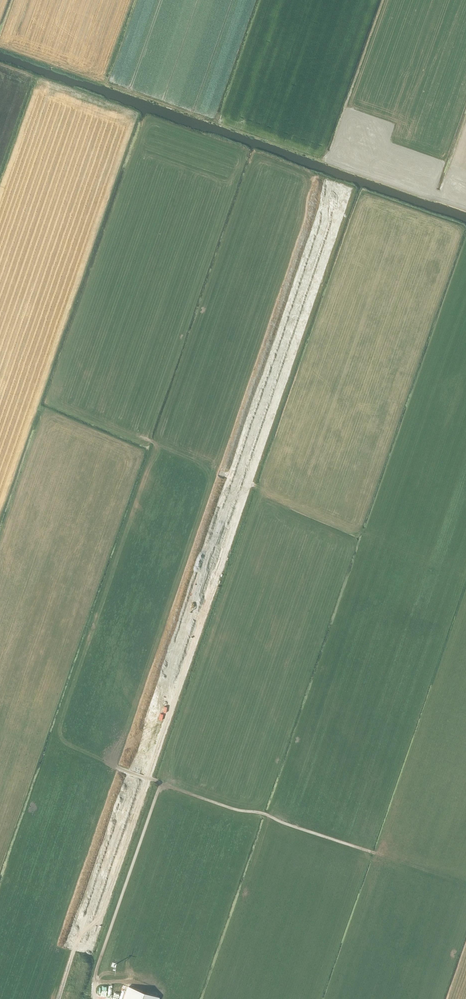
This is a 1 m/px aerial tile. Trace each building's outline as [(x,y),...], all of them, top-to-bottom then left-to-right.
[(159,997),(129,986),(125,998),(158,998),(159,997)]
